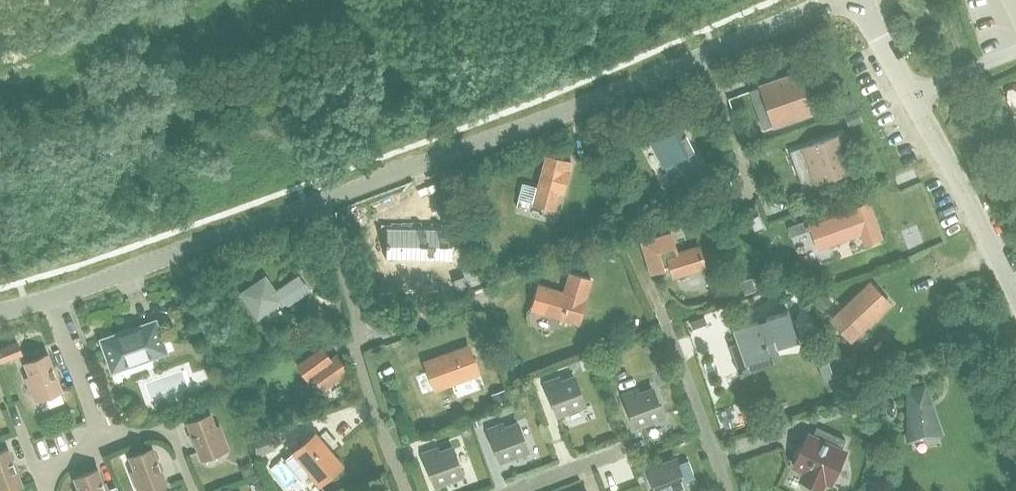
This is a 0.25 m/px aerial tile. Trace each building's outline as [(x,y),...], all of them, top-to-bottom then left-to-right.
[(773,125),(811,112),(798,74),(760,88),(773,125)] [(857,110),(846,114),(850,125),(861,120),(857,110)] [(680,127),(650,142),(662,166),(670,181),(699,166),(694,156),(691,150),(692,150),(680,127)] [(814,184),(852,170),(839,133),(801,147),(814,184)] [(521,183),(517,200),(531,204),(552,209),(558,192),(561,192),(569,162),(544,156),(536,187),(521,183)] [(618,202),(610,206),(614,213),(621,209),(618,202)] [(864,244),(879,238),(866,203),(851,208),(852,210),(810,225),(818,248),(859,232),(864,244)] [(757,215),(749,218),(753,229),(762,225),(757,215)] [(388,230),(388,261),(454,254),(454,233),(388,230)] [(672,277),(704,267),(698,247),(676,254),(669,233),(639,243),(649,274),(664,270),(663,268),(669,266),(672,277)] [(610,239),(597,246),(603,257),(616,250),(610,239)] [(538,285),(531,309),(578,322),(590,281),(568,274),(562,292),(538,285)] [(277,300),(282,307),(306,289),(297,277),(275,293),(264,279),(243,294),(257,314),(277,300)] [(750,277),(732,283),(737,295),(754,289),(750,277)] [(881,312),(877,308),(885,300),(867,281),(837,310),(846,319),(837,328),(850,341),(881,312)] [(812,290),(807,295),(820,309),(829,300),(819,289),(815,293),(812,290)] [(311,291),(309,300),(321,302),(332,304),(334,296),(331,295),(332,292),(325,291),(324,294),(323,293),(311,291)] [(756,320),(731,329),(736,342),(744,364),(769,355),(764,342),(772,339),(775,347),(797,339),(787,310),(764,318),(757,321),(756,320)] [(102,340),(112,368),(162,350),(153,323),(102,340)] [(0,347),(0,362),(21,354),(16,341),(0,347)] [(432,388),(477,372),(467,346),(423,363),(432,388)] [(345,371),(334,356),(329,360),(320,348),(296,366),(307,381),(312,377),(321,389),(345,371)] [(25,376),(33,397),(34,401),(61,391),(46,353),(24,362),(29,375),(25,376)] [(591,355),(578,359),(581,369),(594,365),(591,355)] [(826,360),(816,364),(822,379),(832,376),(826,360)] [(584,405),(581,397),(574,377),(560,382),(558,378),(545,383),(556,415),(584,405)] [(139,402),(172,395),(169,379),(136,386),(139,402)] [(514,385),(512,391),(517,395),(523,393),(524,387),(520,383),(514,385)] [(940,435),(928,397),(924,384),(905,387),(906,441),(940,435)] [(499,387),(488,391),(492,402),(503,397),(499,387)] [(662,417),(655,397),(652,389),(638,394),(636,390),(623,395),(635,427),(662,417)] [(876,393),(864,396),(868,412),(880,409),(876,393)] [(836,400),(835,408),(841,413),(849,410),(851,402),(844,397),(836,400)] [(723,411),(706,417),(713,437),(730,432),(723,411)] [(186,421),(201,459),(227,449),(218,424),(214,426),(209,413),(186,421)] [(477,415),(471,418),(474,426),(480,423),(477,415)] [(459,423),(457,427),(458,432),(463,434),(467,433),(470,428),(468,424),(464,421),(459,423)] [(499,461),(527,451),(517,423),(503,428),(501,424),(487,429),(499,461)] [(266,431),(248,438),(254,454),(272,447),(266,431)] [(828,445),(805,435),(792,464),(801,468),(797,479),(821,490),(826,480),(830,482),(844,452),(839,450),(844,439),(833,434),(828,445)] [(338,467),(314,436),(285,460),(299,478),(308,471),(317,483),(338,467)] [(138,490),(148,490),(165,484),(151,447),(128,456),(133,469),(130,470),(138,490)] [(434,485),(461,475),(451,447),(437,452),(436,448),(422,453),(434,485)] [(21,485),(6,448),(0,450),(0,490),(6,490),(21,485)] [(247,459),(236,463),(240,475),(251,470),(247,459)] [(685,487),(675,460),(661,465),(659,460),(646,465),(655,490),(675,490),(685,487)] [(115,486),(104,490),(96,468),(73,477),(78,490),(76,490),(117,490),(115,486)] [(247,482),(250,490),(258,490),(262,490),(258,478),(247,482)]
